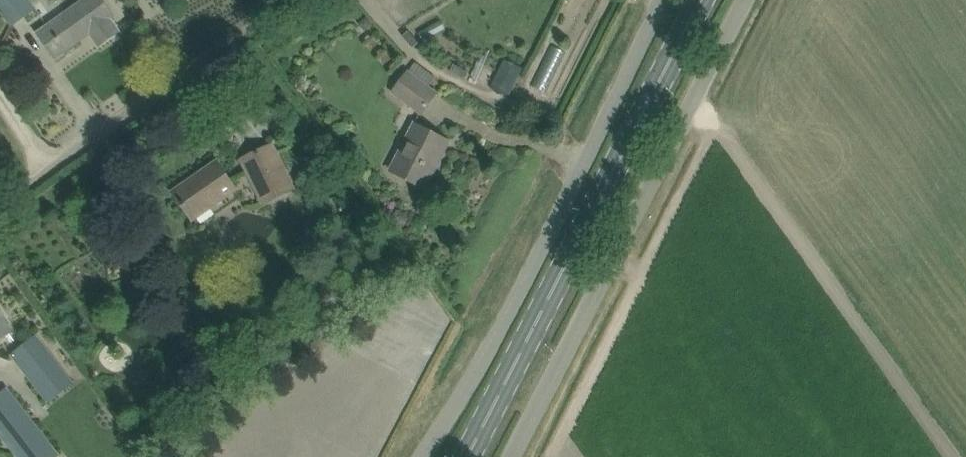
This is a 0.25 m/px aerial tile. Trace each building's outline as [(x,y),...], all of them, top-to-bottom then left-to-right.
[(10,26),(35,9),(29,0),(0,0),(0,11),(10,26)] [(110,11),(102,0),(86,0),(53,22),(36,33),(48,50),(49,49),(48,49),(57,42),(65,53),(80,42),(78,40),(88,33),(98,47),(119,32),(111,20),(114,17),(110,11)] [(366,17),(358,23),(362,28),(367,28),(372,24),(366,17)] [(510,93),(526,61),(510,53),(494,86),(510,93)] [(408,72),(392,93),(421,114),(436,93),(408,72)] [(395,173),(425,189),(449,142),(414,124),(406,141),(410,143),(395,173)] [(242,160),(250,178),(262,203),(293,189),(272,145),(242,160)] [(173,191),(184,208),(191,218),(234,189),(227,179),(216,163),(173,191)] [(12,330),(0,315),(2,313),(0,311),(0,339),(12,330)] [(50,403),(74,383),(35,337),(10,356),(50,403)] [(17,456),(57,456),(58,456),(6,389),(0,394),(0,435),(17,456)]
